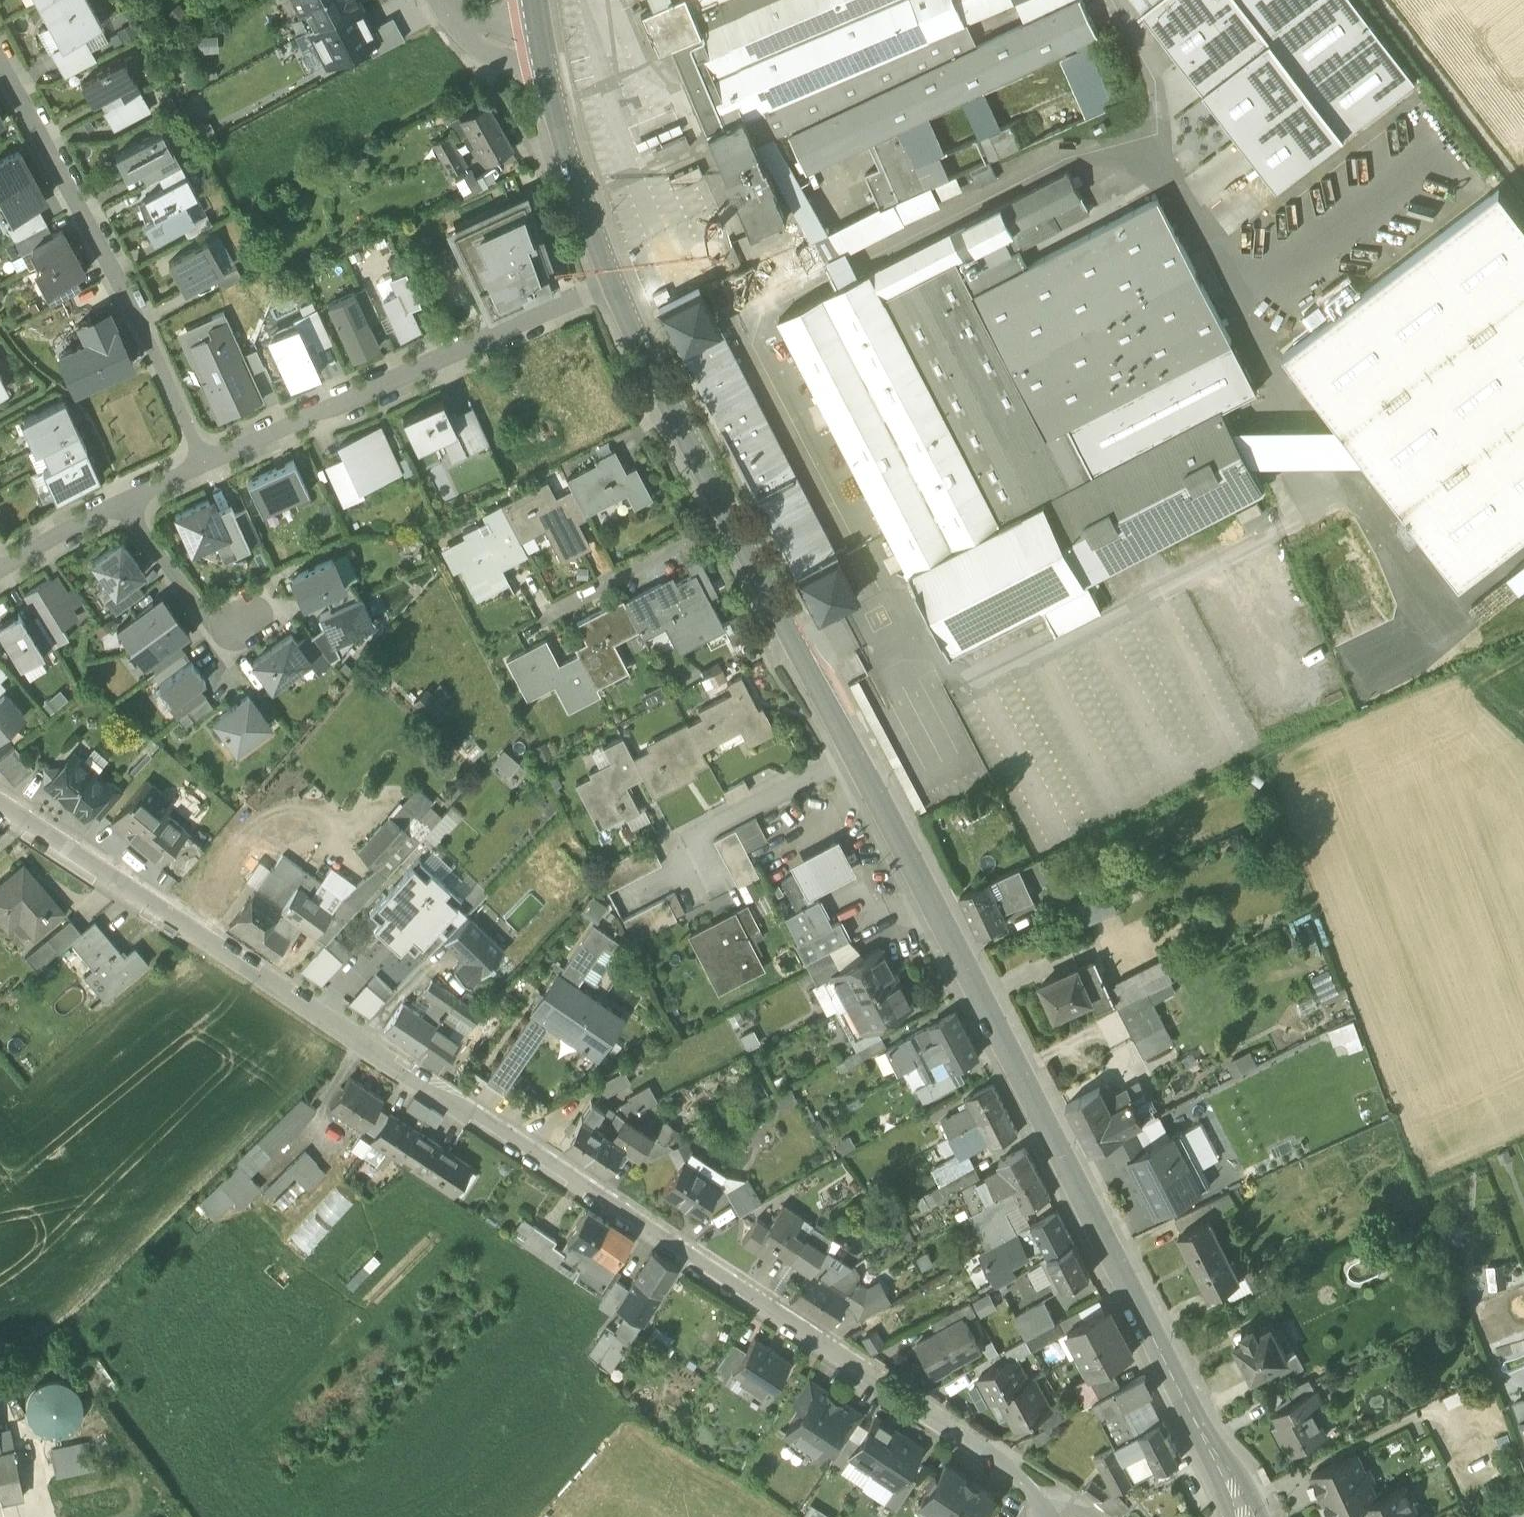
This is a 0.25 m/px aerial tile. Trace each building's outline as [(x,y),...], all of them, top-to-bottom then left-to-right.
[(41,1),(40,1),(53,25),(64,45),(64,46),(83,36),(100,26),(102,25),(88,0),(42,0),(41,1)] [(309,30),(359,5),(357,0),(294,0),(302,16),(306,14),(313,27),(309,29),(309,30)] [(669,45),(668,44),(687,36),(672,0),(671,0),(652,8),(651,7),(640,11),(657,50),(669,45)] [(644,9),(651,6),(651,7),(652,8),(671,0),(640,0),(644,9)] [(706,134),(744,118),(756,144),(757,143),(758,143),(775,136),(788,130),(807,171),(1065,50),(1077,44),(1099,34),(1083,0),(1074,0),(1025,23),(975,47),(966,23),(968,22),(1016,2),(1015,1),(1017,0),(672,0),(687,36),(668,44),(669,45),(706,134)] [(1025,23),(1074,0),(1017,0),(1015,1),(1016,2),(1025,23)] [(1142,11),(1153,2),(1151,0),(1133,0),(1142,11)] [(1204,91),(1323,0),(1151,0),(1153,2),(1142,11),(1204,91)] [(1204,91),(1277,187),(1416,81),(1354,0),(1323,0),(1204,91)] [(179,4),(165,16),(173,24),(186,12),(179,4)] [(371,28),(359,5),(309,30),(317,45),(326,62),(327,66),(367,45),(377,40),(371,28)] [(404,39),(393,17),(371,28),(377,40),(367,45),(373,56),(404,39)] [(115,32),(123,47),(141,37),(133,22),(115,32)] [(48,53),(51,52),(64,45),(53,25),(38,34),(48,53)] [(100,26),(83,36),(91,50),(108,41),(100,26)] [(302,52),(317,45),(309,30),(295,38),(302,52)] [(82,41),(88,52),(91,50),(83,36),(64,46),(64,45),(51,52),(59,68),(60,68),(54,56),(82,41)] [(197,38),(198,54),(218,53),(218,37),(197,38)] [(54,56),(60,68),(88,52),(82,41),(54,56)] [(880,206),(882,208),(894,203),(933,186),(972,169),(990,161),(1107,109),(1077,44),(1065,50),(1067,55),(980,93),(980,94),(870,143),(881,167),(866,173),(880,206)] [(317,45),(302,52),(312,69),(326,62),(317,45)] [(60,68),(59,68),(65,78),(97,61),(91,50),(88,52),(60,68)] [(81,83),(92,103),(103,98),(135,80),(124,60),(81,83)] [(109,108),(140,91),(135,80),(103,98),(109,108)] [(109,108),(118,126),(150,109),(140,91),(109,108)] [(487,104),(460,119),(468,133),(486,164),(512,149),(487,104)] [(767,166),(757,143),(756,144),(744,118),(706,134),(748,233),(788,216),(775,185),(776,184),(769,166),(767,166)] [(461,137),(468,133),(460,119),(453,123),(461,137)] [(198,129),(204,140),(216,134),(209,122),(198,129)] [(162,130),(115,155),(127,176),(142,167),(173,151),(162,130)] [(432,143),(450,175),(465,166),(448,135),(432,143)] [(656,149),(661,160),(690,147),(685,136),(656,149)] [(775,136),(758,143),(813,240),(813,239),(824,263),(809,271),(822,297),(861,277),(848,252),(841,255),(829,232),(830,232),(775,136)] [(173,151),(142,167),(150,182),(159,178),(181,166),(173,151)] [(14,217),(37,204),(41,202),(33,187),(37,185),(19,152),(0,162),(0,192),(13,216),(14,217)] [(368,158),(349,158),(350,170),(369,170),(368,158)] [(972,169),(979,187),(998,179),(990,161),(972,169)] [(674,189),(703,176),(698,165),(669,178),(674,189)] [(159,178),(164,189),(187,176),(181,166),(159,178)] [(471,169),(454,179),(465,198),(483,189),(471,169)] [(780,318),(951,650),(1041,604),(1056,634),(1102,610),(1086,580),(1264,488),(1249,461),(1234,431),(1223,408),(1222,407),(1093,475),(1068,425),(1232,340),(1159,198),(1030,264),(974,293),(966,276),(981,268),(974,255),(969,253),(983,246),(991,262),(1021,247),(1090,211),(1069,170),(953,230),(861,277),(822,297),(780,318)] [(187,176),(164,189),(144,199),(154,218),(185,202),(196,195),(197,195),(187,176)] [(933,186),(894,203),(904,221),(941,205),(933,186)] [(1283,355),(1340,428),(1364,459),(1460,584),(1523,535),(1523,222),(1499,189),(1283,355)] [(483,310),(489,308),(463,255),(472,251),(464,233),(500,216),(498,213),(523,202),(553,285),(558,283),(526,193),(446,231),(483,310)] [(195,221),(206,215),(196,195),(185,202),(195,221)] [(154,218),(144,224),(154,242),(182,228),(195,221),(185,202),(154,218)] [(463,255),(489,308),(495,305),(498,311),(553,285),(523,202),(498,213),(500,216),(464,233),(472,251),(463,255)] [(829,232),(841,255),(848,252),(905,223),(904,221),(894,203),(882,208),(880,206),(830,232),(829,232)] [(53,235),(47,224),(39,208),(37,204),(14,217),(18,223),(8,228),(15,242),(22,253),(33,247),(32,247),(53,235)] [(182,228),(187,239),(212,225),(206,215),(195,221),(182,228)] [(30,270),(36,266),(71,248),(62,231),(53,235),(32,247),(33,247),(22,253),(30,270)] [(220,235),(207,242),(223,272),(224,274),(237,267),(220,235)] [(738,278),(751,301),(809,271),(824,263),(813,239),(813,240),(738,278)] [(169,262),(185,292),(223,272),(207,242),(169,262)] [(1030,264),(1021,247),(991,262),(983,246),(969,253),(974,255),(981,268),(966,276),(974,293),(1030,264)] [(85,273),(71,248),(36,266),(49,290),(49,292),(50,292),(76,278),(85,273)] [(224,274),(216,278),(221,289),(243,278),(237,267),(224,274)] [(401,289),(410,308),(421,303),(405,269),(391,276),(398,290),(401,289)] [(398,290),(391,276),(376,283),(383,297),(398,290)] [(50,292),(56,303),(82,289),(76,278),(50,292)] [(558,283),(553,285),(498,311),(495,305),(489,308),(483,310),(488,322),(560,288),(558,283)] [(354,293),(369,325),(380,320),(365,287),(354,293)] [(410,308),(401,289),(398,290),(383,297),(401,337),(419,329),(410,308)] [(670,330),(680,350),(719,330),(697,289),(659,309),(670,330)] [(369,325),(354,293),(328,305),(337,325),(340,323),(356,358),(379,347),(369,325)] [(73,388),(132,361),(109,310),(78,324),(87,343),(58,355),(67,373),(69,372),(75,385),(73,386),(73,388)] [(297,325),(306,344),(313,341),(317,349),(332,342),(317,310),(293,320),(295,326),(297,325)] [(201,382),(219,420),(262,401),(250,374),(246,365),(242,367),(238,358),(244,356),(243,355),(224,312),(212,317),(215,324),(208,328),(211,335),(190,344),(206,380),(201,382)] [(215,324),(212,317),(177,333),(199,383),(201,382),(206,380),(190,344),(211,335),(208,328),(215,324)] [(306,344),(297,325),(295,326),(270,338),(292,387),(320,375),(306,344)] [(680,350),(796,576),(835,556),(719,330),(680,350)] [(1258,390),(1232,340),(1068,425),(1093,475),(1222,407),(1223,408),(1258,390)] [(246,365),(250,374),(264,367),(256,349),(243,355),(244,356),(238,358),(242,367),(246,365)] [(67,373),(73,386),(75,385),(69,372),(67,373)] [(9,389),(0,373),(0,394),(9,389)] [(78,431),(64,400),(23,419),(37,449),(78,431)] [(457,432),(451,418),(442,400),(403,418),(417,450),(441,439),(457,432)] [(473,408),(451,418),(457,432),(460,431),(470,453),(490,444),(473,408)] [(380,428),(340,447),(345,459),(360,491),(360,490),(400,472),(395,462),(380,428)] [(1340,428),(1234,431),(1249,461),(1364,459),(1340,428)] [(86,449),(78,431),(37,449),(29,453),(37,471),(43,469),(86,449)] [(467,454),(457,432),(441,439),(451,461),(467,454)] [(43,469),(56,498),(100,478),(86,449),(43,469)] [(566,479),(572,490),(585,515),(627,493),(634,508),(652,498),(636,467),(626,472),(614,450),(594,460),(596,463),(566,479)] [(395,462),(400,472),(403,478),(413,473),(406,457),(395,462)] [(362,496),(360,490),(360,491),(345,459),(327,467),(344,504),(362,496)] [(248,482),(263,514),(309,493),(294,461),(248,482)] [(56,498),(43,469),(37,471),(30,474),(43,503),(56,498)] [(574,521),(585,515),(572,490),(554,500),(546,484),(502,507),(516,535),(530,528),(543,521),(563,559),(587,546),(574,521)] [(212,498),(208,500),(214,512),(218,510),(212,498)] [(216,541),(224,559),(238,553),(238,552),(229,535),(223,520),(222,519),(218,521),(214,512),(208,500),(175,515),(192,552),(216,541)] [(1258,501),(1236,512),(1241,522),(1263,511),(1258,501)] [(218,510),(214,512),(218,521),(222,519),(223,520),(235,514),(231,505),(218,510)] [(526,553),(516,535),(502,507),(501,505),(483,515),(491,530),(483,534),(478,526),(463,534),(467,542),(451,551),(473,593),(505,576),(501,569),(527,555),(526,553)] [(246,509),(235,514),(250,547),(261,541),(246,509)] [(229,535),(238,552),(250,547),(235,514),(223,520),(229,535)] [(516,535),(526,553),(540,546),(530,528),(516,535)] [(114,592),(116,595),(135,581),(145,574),(121,541),(92,563),(114,592)] [(345,585),(350,583),(360,578),(347,552),(333,558),(345,585)] [(693,576),(698,586),(706,582),(710,580),(697,555),(684,562),(692,576),(693,576)] [(857,597),(835,556),(796,576),(817,618),(857,597)] [(292,577),(304,604),(324,595),(327,593),(345,585),(333,558),(292,577)] [(1507,575),(1519,590),(1523,587),(1523,562),(1507,575)] [(50,579),(61,596),(65,593),(67,592),(57,575),(50,579)] [(661,584),(625,603),(635,623),(639,630),(661,618),(677,650),(704,636),(723,626),(709,598),(714,596),(706,582),(698,586),(693,576),(692,576),(664,590),(661,584)] [(55,645),(55,646),(69,637),(63,628),(61,624),(73,616),(61,596),(50,579),(24,595),(36,615),(50,637),(55,645)] [(104,599),(115,614),(144,593),(135,581),(116,595),(114,592),(104,599)] [(345,585),(327,593),(335,608),(360,596),(350,583),(345,585)] [(65,593),(74,603),(82,599),(74,588),(67,592),(65,593)] [(61,624),(63,628),(79,618),(72,608),(84,601),(82,599),(74,603),(65,593),(61,596),(73,616),(61,624)] [(324,595),(331,610),(335,608),(327,593),(324,595)] [(162,596),(152,604),(160,613),(169,606),(162,596)] [(320,615),(325,627),(333,644),(345,638),(350,643),(361,631),(374,625),(371,619),(361,596),(360,596),(335,608),(331,610),(320,615)] [(576,649),(579,654),(596,688),(628,671),(609,636),(635,623),(625,603),(623,600),(577,624),(587,643),(576,649)] [(176,615),(169,606),(160,613),(152,604),(117,630),(131,648),(176,615)] [(21,667),(40,655),(43,653),(38,645),(24,622),(18,612),(0,623),(0,632),(21,667)] [(24,622),(38,645),(50,637),(36,615),(24,622)] [(176,615),(131,648),(144,667),(149,663),(172,646),(178,642),(190,634),(176,615)] [(723,626),(704,636),(711,649),(730,638),(723,626)] [(333,644),(325,627),(311,637),(330,663),(337,658),(350,643),(345,638),(333,644)] [(253,663),(272,688),(309,661),(310,660),(298,643),(292,634),(253,663)] [(309,661),(318,673),(330,663),(311,637),(309,634),(298,643),(310,660),(309,661)] [(38,645),(43,653),(55,645),(50,637),(38,645)] [(600,695),(596,688),(579,654),(558,665),(546,640),(506,661),(523,693),(551,678),(568,712),(600,695)] [(178,642),(172,646),(179,656),(182,654),(186,652),(178,642)] [(157,673),(179,656),(172,646),(149,663),(157,673)] [(179,656),(157,673),(153,675),(158,682),(187,661),(182,654),(179,656)] [(49,671),(40,655),(21,667),(30,682),(49,671)] [(701,669),(706,678),(722,669),(718,660),(701,669)] [(174,705),(199,687),(206,682),(192,663),(160,686),(174,705)] [(702,717),(688,724),(701,750),(718,741),(714,734),(736,722),(740,730),(748,745),(775,731),(762,706),(758,708),(754,710),(751,703),(754,701),(741,675),(727,682),(732,692),(699,710),(702,717)] [(848,685),(916,814),(926,809),(859,680),(848,685)] [(439,684),(431,692),(444,703),(451,694),(439,684)] [(162,714),(170,708),(174,705),(160,686),(148,695),(162,714)] [(170,708),(178,719),(207,697),(199,687),(174,705),(170,708)] [(415,701),(437,720),(448,707),(444,703),(431,692),(427,688),(415,701)] [(60,689),(41,706),(49,715),(68,699),(60,689)] [(0,694),(0,736),(4,733),(25,716),(4,691),(0,694)] [(215,721),(237,750),(270,725),(248,696),(215,721)] [(214,707),(207,697),(178,719),(185,728),(214,707)] [(707,761),(701,750),(688,724),(668,735),(673,744),(654,754),(653,751),(635,761),(643,776),(653,796),(684,780),(681,775),(707,761)] [(15,746),(7,737),(0,743),(0,759),(15,746)] [(626,785),(643,776),(635,761),(622,738),(603,748),(611,762),(600,767),(589,773),(591,776),(576,784),(596,822),(621,808),(627,818),(640,812),(626,785)] [(15,746),(0,759),(0,768),(14,785),(34,768),(15,746)] [(82,761),(97,774),(110,759),(95,746),(82,761)] [(494,760),(509,773),(519,761),(504,748),(494,760)] [(611,762),(603,748),(592,753),(600,767),(611,762)] [(48,785),(84,816),(90,809),(111,785),(109,784),(97,774),(82,761),(74,754),(61,769),(47,770),(48,785)] [(1266,780),(1249,766),(1243,774),(1260,787),(1266,780)] [(127,834),(160,862),(186,831),(162,811),(160,813),(153,807),(154,805),(163,794),(145,780),(113,819),(111,821),(113,823),(115,820),(129,832),(127,834)] [(723,791),(729,801),(750,790),(745,780),(723,791)] [(90,809),(100,817),(123,790),(112,781),(109,784),(111,785),(90,809)] [(409,833),(377,868),(386,876),(442,815),(412,788),(389,814),(390,815),(409,833)] [(964,815),(968,824),(1005,805),(1000,796),(964,815)] [(160,813),(162,811),(154,805),(153,807),(160,813)] [(358,851),(377,868),(409,833),(390,815),(358,851)] [(736,829),(746,850),(768,839),(757,818),(736,829)] [(113,823),(127,834),(129,832),(115,820),(113,823)] [(760,876),(753,864),(747,853),(741,841),(735,830),(714,841),(720,852),(726,864),(732,875),(738,887),(753,879),(760,876)] [(160,862),(179,878),(205,847),(186,831),(160,862)] [(794,874),(799,871),(811,894),(856,871),(838,837),(789,863),(794,874)] [(650,842),(640,848),(629,854),(618,859),(608,865),(597,870),(601,878),(608,892),(619,886),(630,880),(640,875),(651,869),(661,864),(650,842)] [(240,858),(252,868),(258,860),(242,848),(236,856),(240,858)] [(433,849),(421,862),(440,879),(452,866),(433,849)] [(257,887),(272,897),(285,879),(296,887),(331,911),(342,896),(320,881),(282,854),(273,868),(272,867),(271,869),(270,868),(270,869),(257,887)] [(258,860),(252,868),(240,858),(227,874),(224,878),(237,889),(245,878),(257,887),(270,869),(258,860)] [(418,859),(369,912),(378,920),(392,932),(440,879),(421,862),(418,859)] [(34,936),(64,911),(24,865),(0,885),(0,918),(11,909),(19,919),(34,936)] [(356,886),(357,884),(331,866),(320,881),(342,896),(356,886)] [(356,886),(361,891),(350,902),(358,907),(367,897),(386,876),(377,868),(357,884),(356,886)] [(1020,870),(989,884),(962,896),(979,934),(1007,921),(1003,912),(1033,898),(1026,883),(1020,870)] [(817,897),(814,899),(811,894),(799,871),(794,874),(781,880),(796,909),(793,910),(807,937),(831,924),(831,923),(817,897)] [(272,897),(283,904),(296,887),(285,879),(272,897)] [(440,879),(392,932),(405,944),(414,953),(435,930),(457,906),(463,900),(440,879)] [(753,879),(738,887),(746,902),(761,894),(753,879)] [(342,896),(350,902),(361,891),(356,886),(342,896)] [(229,926),(256,944),(271,922),(281,909),(284,905),(283,904),(272,897),(257,887),(229,926)] [(331,911),(296,887),(283,904),(284,905),(281,909),(301,924),(315,934),(331,912),(331,911)] [(1067,909),(1076,929),(1118,910),(1109,890),(1067,909)] [(675,893),(666,897),(675,916),(684,911),(675,893)] [(607,904),(592,894),(583,909),(598,918),(607,904)] [(315,934),(325,943),(358,907),(350,902),(342,896),(331,911),(331,912),(315,934)] [(666,897),(655,903),(644,908),(634,914),(623,919),(634,941),(645,935),(655,930),(666,924),(677,918),(675,916),(666,897)] [(736,914),(747,935),(761,928),(748,903),(733,911),(735,915),(736,914)] [(444,938),(467,915),(457,906),(435,930),(444,938)] [(755,909),(759,925),(770,922),(766,906),(755,909)] [(281,909),(271,922),(292,936),(301,924),(281,909)] [(794,943),(809,971),(810,971),(809,971),(835,958),(829,947),(847,937),(838,919),(831,923),(831,924),(807,937),(793,910),(783,916),(797,942),(794,943)] [(733,911),(712,922),(714,926),(735,915),(733,911)] [(725,977),(730,985),(753,973),(746,961),(758,955),(747,935),(736,914),(735,915),(714,926),(712,922),(692,932),(704,956),(706,956),(710,964),(705,966),(713,983),(725,977)] [(444,939),(464,959),(454,969),(470,984),(480,974),(504,950),(467,915),(444,938),(444,939)] [(91,923),(81,931),(70,919),(25,957),(36,969),(70,941),(78,950),(99,932),(91,923)] [(392,932),(378,920),(373,926),(399,950),(405,944),(392,932)] [(276,958),(292,936),(271,922),(256,944),(276,958)] [(594,924),(560,974),(558,973),(531,1012),(532,1013),(487,1080),(505,1092),(550,1025),(598,1057),(624,1018),(577,985),(583,977),(594,985),(622,943),(611,935),(594,924)] [(84,976),(105,1000),(149,963),(135,946),(124,955),(102,929),(99,932),(78,950),(93,968),(84,976)] [(704,956),(692,932),(688,934),(705,966),(710,964),(706,956),(704,956)] [(351,952),(333,936),(325,945),(343,961),(351,952)] [(864,956),(847,937),(829,947),(835,958),(841,969),(864,956)] [(341,960),(324,944),(300,970),(320,983),(341,960)] [(832,976),(846,1003),(895,976),(880,948),(864,956),(841,969),(830,974),(832,976)] [(393,977),(409,966),(400,953),(384,964),(393,977)] [(764,967),(758,955),(746,961),(753,973),(764,967)] [(810,971),(816,984),(824,980),(832,976),(830,974),(841,969),(835,958),(809,971),(810,971)] [(1042,984),(1056,1015),(1091,1000),(1096,1012),(1116,1003),(1111,992),(1096,959),(1042,984)] [(1116,1003),(1119,1009),(1171,982),(1174,981),(1162,959),(1117,985),(1118,988),(1111,992),(1116,1003)] [(1340,992),(1329,970),(1311,979),(1322,1001),(1340,992)] [(393,991),(376,975),(368,984),(386,1000),(393,991)] [(838,1007),(853,1036),(861,1031),(846,1003),(832,976),(824,980),(838,1007)] [(911,1006),(895,976),(846,1003),(861,1031),(861,1032),(875,1025),(911,1006)] [(725,977),(713,983),(718,992),(730,985),(725,977)] [(447,1009),(472,1026),(480,1013),(474,1009),(456,996),(431,980),(423,992),(434,1000),(447,1009)] [(824,980),(816,984),(812,986),(826,1014),(838,1007),(824,980)] [(1177,992),(1171,982),(1147,994),(1153,1005),(1177,992)] [(370,1016),(386,1000),(368,985),(350,1004),(370,1016)] [(434,1000),(423,992),(408,1007),(422,1016),(434,1000)] [(1119,1009),(1136,1041),(1164,1027),(1153,1005),(1147,994),(1119,1009)] [(1319,1008),(1313,996),(1295,1005),(1301,1017),(1319,1008)] [(422,1016),(435,1025),(447,1009),(434,1000),(422,1016)] [(384,1029),(417,1052),(435,1025),(422,1016),(408,1007),(402,1003),(384,1029)] [(447,1009),(435,1025),(461,1042),(472,1026),(447,1009)] [(956,1012),(930,1026),(953,1069),(979,1055),(956,1012)] [(1328,1030),(1334,1045),(1341,1043),(1345,1045),(1348,1053),(1364,1047),(1354,1020),(1328,1030)] [(443,1068),(461,1042),(435,1025),(417,1052),(443,1068)] [(886,1046),(880,1036),(875,1025),(861,1032),(861,1031),(853,1036),(849,1037),(855,1049),(856,1048),(858,1051),(861,1059),(886,1046)] [(930,1026),(904,1040),(917,1065),(926,1084),(950,1071),(953,1069),(930,1026)] [(1164,1027),(1136,1041),(1144,1058),(1173,1044),(1164,1027)] [(761,1044),(754,1029),(740,1036),(747,1051),(761,1044)] [(902,1072),(917,1065),(904,1040),(886,1050),(899,1074),(902,1072)] [(861,1059),(858,1051),(835,1063),(841,1073),(863,1061),(861,1059)] [(1251,1051),(1226,1063),(1233,1076),(1257,1064),(1251,1051)] [(917,1065),(902,1072),(912,1092),(916,1089),(926,1084),(917,1065)] [(916,1089),(922,1099),(932,1094),(955,1082),(950,1071),(926,1084),(916,1089)] [(595,1087),(600,1098),(624,1085),(618,1074),(595,1087)] [(330,1107),(363,1129),(364,1127),(377,1107),(383,1099),(350,1077),(330,1107)] [(1128,1086),(1134,1097),(1145,1091),(1139,1080),(1128,1086)] [(626,1096),(629,1101),(643,1093),(650,1104),(658,1100),(649,1084),(626,1096)] [(968,1098),(975,1112),(981,1122),(1005,1109),(993,1085),(968,1098)] [(1067,1103),(1079,1127),(1113,1110),(1112,1108),(1106,1098),(1100,1086),(1067,1103)] [(1106,1098),(1112,1108),(1132,1098),(1134,1097),(1128,1086),(1106,1098)] [(1132,1098),(1144,1122),(1157,1115),(1145,1091),(1134,1097),(1132,1098)] [(969,1102),(963,1092),(938,1106),(944,1115),(969,1102)] [(620,1106),(628,1116),(650,1104),(643,1093),(629,1101),(620,1106)] [(406,1107),(424,1119),(432,1107),(414,1096),(406,1107)] [(236,1162),(238,1165),(248,1174),(315,1108),(309,1103),(301,1098),(236,1162)] [(1144,1122),(1132,1098),(1112,1108),(1113,1110),(1124,1131),(1138,1124),(1144,1122)] [(562,1144),(582,1157),(601,1129),(591,1123),(601,1107),(600,1106),(591,1100),(581,1116),(562,1144)] [(603,1101),(600,1106),(601,1107),(591,1123),(601,1129),(614,1108),(603,1101)] [(364,1127),(375,1135),(389,1115),(377,1107),(364,1127)] [(451,1119),(432,1107),(424,1119),(443,1131),(451,1119)] [(1005,1109),(981,1122),(987,1134),(993,1146),(1018,1133),(1005,1109)] [(1124,1131),(1113,1110),(1079,1127),(1090,1149),(1105,1141),(1124,1131)] [(966,1130),(981,1122),(975,1112),(960,1119),(966,1130)] [(372,1140),(398,1158),(416,1131),(390,1113),(389,1115),(375,1135),(372,1140)] [(610,1135),(601,1129),(582,1157),(604,1171),(616,1153),(624,1158),(631,1149),(640,1134),(631,1128),(634,1124),(618,1113),(610,1126),(612,1127),(610,1135)] [(942,1121),(951,1137),(966,1130),(960,1119),(957,1113),(942,1121)] [(1150,1146),(1171,1135),(1160,1113),(1157,1115),(1144,1122),(1138,1124),(1150,1146)] [(666,1121),(657,1134),(672,1144),(681,1130),(666,1121)] [(977,1139),(987,1134),(981,1122),(966,1130),(972,1141),(977,1139)] [(1175,1136),(1193,1172),(1220,1158),(1201,1122),(1175,1136)] [(1116,1163),(1129,1156),(1150,1146),(1138,1124),(1124,1131),(1105,1141),(1116,1163)] [(634,1151),(649,1160),(675,1146),(672,1144),(657,1134),(648,1129),(644,1137),(634,1151)] [(972,1141),(966,1130),(951,1137),(960,1155),(965,1152),(975,1147),(972,1141)] [(442,1148),(416,1131),(398,1158),(424,1175),(424,1174),(453,1193),(470,1167),(442,1148)] [(1175,1136),(1173,1133),(1171,1135),(1150,1146),(1129,1156),(1143,1183),(1138,1185),(1144,1199),(1149,1196),(1157,1211),(1202,1188),(1193,1172),(1175,1136)] [(644,1137),(640,1134),(631,1149),(634,1151),(644,1137)] [(849,1136),(836,1144),(843,1155),(856,1147),(849,1136)] [(1003,1167),(1008,1176),(1012,1185),(1038,1172),(1025,1148),(1000,1161),(1003,1167)] [(692,1152),(686,1160),(721,1183),(727,1175),(692,1152)] [(976,1173),(973,1167),(965,1152),(960,1155),(934,1169),(942,1184),(948,1197),(959,1192),(965,1189),(969,1186),(975,1183),(980,1181),(976,1173)] [(305,1188),(307,1190),(324,1174),(303,1153),(288,1168),(294,1176),(297,1179),(305,1188)] [(680,1198),(702,1212),(720,1186),(721,1183),(686,1160),(684,1159),(663,1191),(678,1201),(680,1198)] [(238,1165),(219,1185),(231,1198),(240,1207),(260,1187),(248,1174),(238,1165)] [(990,1176),(993,1183),(1008,1176),(1003,1167),(989,1174),(990,1176)] [(264,1191),(271,1198),(294,1176),(288,1168),(264,1191)] [(1038,1172),(1012,1185),(1021,1203),(1025,1209),(1050,1196),(1038,1172)] [(745,1180),(727,1175),(721,1183),(720,1186),(726,1190),(745,1180)] [(983,1201),(1012,1185),(1008,1176),(993,1183),(990,1176),(980,1181),(975,1183),(983,1201)] [(726,1190),(740,1214),(762,1202),(748,1178),(745,1180),(726,1190)] [(273,1201),(282,1210),(305,1188),(297,1179),(273,1201)] [(965,1189),(973,1206),(983,1201),(975,1183),(969,1186),(965,1189)] [(213,1215),(231,1198),(219,1185),(201,1203),(213,1215)] [(1007,1210),(1021,1203),(1012,1185),(983,1201),(986,1206),(970,1215),(988,1248),(1018,1232),(1007,1210)] [(304,1256),(355,1202),(337,1186),(287,1240),(304,1256)] [(946,1199),(938,1186),(924,1194),(931,1207),(946,1199)] [(959,1192),(970,1215),(986,1206),(983,1201),(973,1206),(965,1189),(959,1192)] [(1231,1192),(1209,1202),(1215,1214),(1216,1216),(1237,1205),(1231,1192)] [(1210,1217),(1215,1214),(1209,1202),(1178,1217),(1185,1230),(1210,1217)] [(1018,1232),(1032,1224),(1025,1209),(1021,1203),(1007,1210),(1018,1232)] [(742,1241),(768,1257),(774,1248),(780,1252),(794,1231),(803,1217),(783,1204),(769,1226),(757,1218),(742,1241)] [(581,1264),(582,1262),(608,1223),(587,1209),(567,1240),(571,1243),(564,1253),(581,1264)] [(1058,1211),(1032,1224),(1044,1246),(1049,1257),(1075,1244),(1058,1211)] [(813,1224),(803,1217),(794,1231),(803,1238),(813,1225),(813,1224)] [(1179,1232),(1211,1293),(1224,1287),(1241,1278),(1210,1217),(1185,1230),(1179,1232)] [(1466,1227),(1448,1219),(1440,1237),(1458,1245),(1466,1227)] [(629,1236),(608,1223),(582,1262),(594,1269),(599,1261),(609,1268),(629,1236)] [(1028,1254),(1044,1246),(1032,1224),(1018,1232),(988,1248),(981,1251),(999,1285),(1017,1276),(1010,1264),(1027,1254),(1028,1255),(1028,1254)] [(522,1244),(543,1258),(552,1244),(553,1245),(556,1240),(534,1225),(522,1244)] [(790,1258),(809,1271),(810,1270),(829,1281),(851,1266),(825,1248),(832,1238),(813,1225),(803,1238),(790,1258)] [(897,1235),(907,1248),(917,1243),(910,1229),(897,1235)] [(780,1252),(790,1258),(803,1238),(794,1231),(780,1252)] [(1075,1243),(1075,1244),(1049,1257),(1065,1286),(1091,1273),(1075,1243)] [(543,1258),(572,1277),(581,1264),(564,1253),(553,1245),(552,1244),(543,1258)] [(927,1250),(914,1258),(923,1271),(935,1263),(927,1250)] [(641,1322),(642,1323),(677,1268),(652,1251),(629,1287),(616,1306),(628,1314),(641,1322)] [(1055,1291),(1065,1286),(1049,1257),(1028,1269),(1037,1288),(1050,1281),(1055,1291)] [(582,1262),(581,1264),(572,1277),(603,1298),(613,1282),(615,1279),(611,1276),(609,1279),(594,1269),(582,1262)] [(854,1264),(851,1266),(829,1281),(845,1292),(846,1290),(848,1291),(855,1281),(858,1283),(860,1280),(860,1272),(854,1264)] [(1267,1264),(1246,1274),(1246,1275),(1254,1289),(1275,1280),(1267,1264)] [(1507,1287),(1505,1264),(1487,1266),(1489,1289),(1507,1287)] [(845,1292),(829,1281),(810,1270),(809,1271),(789,1301),(808,1314),(827,1327),(843,1302),(851,1308),(860,1301),(866,1289),(858,1283),(855,1281),(848,1291),(846,1290),(845,1292)] [(1230,1300),(1254,1289),(1246,1275),(1241,1278),(1224,1287),(1230,1300)] [(603,1298),(616,1306),(629,1287),(616,1279),(615,1279),(613,1282),(603,1298)] [(851,1308),(857,1318),(888,1301),(878,1282),(866,1289),(860,1301),(851,1308)] [(990,1292),(973,1301),(982,1316),(998,1307),(990,1292)] [(1100,1297),(1080,1308),(1086,1319),(1106,1308),(1100,1297)] [(1015,1316),(1027,1337),(1056,1321),(1053,1315),(1045,1300),(1041,1302),(1015,1316)] [(946,1314),(952,1324),(964,1317),(965,1318),(975,1312),(969,1302),(946,1314)] [(1062,1324),(1066,1331),(1069,1329),(1068,1328),(1086,1319),(1080,1308),(1060,1319),(1059,1319),(1062,1324)] [(1085,1352),(1096,1372),(1111,1364),(1131,1354),(1134,1352),(1127,1340),(1124,1342),(1106,1308),(1086,1319),(1068,1328),(1069,1329),(1081,1352),(1082,1354),(1085,1352)] [(596,1362),(609,1370),(641,1322),(628,1314),(611,1339),(599,1331),(584,1354),(596,1362)] [(931,1322),(936,1332),(952,1324),(946,1314),(931,1322)] [(933,1358),(939,1370),(981,1348),(965,1318),(964,1317),(952,1324),(936,1332),(916,1343),(926,1362),(933,1358)] [(1058,1335),(1066,1331),(1062,1324),(1059,1319),(1056,1321),(1027,1337),(1033,1349),(1058,1335)] [(1236,1342),(1253,1375),(1276,1364),(1288,1357),(1288,1356),(1271,1324),(1258,1331),(1254,1324),(1242,1330),(1246,1337),(1236,1342)] [(860,1337),(869,1353),(885,1344),(877,1328),(860,1337)] [(1066,1331),(1058,1335),(1070,1358),(1081,1352),(1069,1329),(1066,1331)] [(732,1372),(769,1396),(791,1361),(755,1338),(746,1351),(732,1372)] [(1005,1350),(1010,1358),(1015,1355),(1016,1357),(1032,1348),(1026,1338),(1005,1350)] [(712,1373),(726,1381),(732,1372),(746,1351),(733,1343),(712,1373)] [(1276,1364),(1282,1377),(1305,1365),(1298,1351),(1288,1356),(1288,1357),(1276,1364)] [(993,1401),(1001,1397),(1029,1381),(1016,1357),(1015,1355),(1010,1358),(979,1375),(993,1401)] [(1093,1374),(1104,1395),(1107,1394),(1122,1386),(1111,1364),(1096,1372),(1093,1374)] [(65,1370),(53,1367),(40,1369),(30,1377),(24,1388),(24,1401),(29,1413),(38,1421),(51,1424),(63,1422),(74,1415),(80,1403),(80,1390),(75,1379),(65,1370)] [(1138,1401),(1150,1394),(1150,1393),(1151,1391),(1152,1390),(1152,1388),(1152,1386),(1145,1373),(1122,1386),(1107,1394),(1104,1395),(1093,1401),(1115,1444),(1138,1433),(1151,1427),(1138,1401)] [(1104,1395),(1093,1374),(1074,1384),(1086,1405),(1093,1401),(1104,1395)] [(1286,1388),(1293,1401),(1317,1389),(1310,1377),(1286,1388)] [(792,1403),(802,1409),(816,1388),(828,1395),(830,1392),(808,1378),(792,1403)] [(1033,1379),(1029,1381),(1001,1397),(1011,1415),(1016,1412),(1024,1426),(1042,1416),(1051,1411),(1048,1406),(1033,1379)] [(786,1435),(820,1457),(836,1432),(850,1410),(839,1402),(828,1395),(816,1388),(802,1409),(786,1435)] [(1272,1423),(1285,1448),(1304,1438),(1307,1444),(1324,1435),(1316,1419),(1320,1416),(1314,1404),(1324,1399),(1319,1388),(1317,1389),(1293,1401),(1272,1412),(1277,1421),(1272,1423)] [(1462,1388),(1443,1397),(1449,1409),(1467,1400),(1462,1388)] [(1163,1421),(1150,1394),(1138,1401),(1151,1427),(1163,1421)] [(833,1458),(844,1465),(850,1457),(849,1456),(858,1441),(848,1435),(863,1413),(841,1399),(839,1402),(850,1410),(836,1432),(846,1438),(833,1458)] [(1042,1416),(1048,1426),(1069,1415),(1069,1414),(1060,1399),(1048,1406),(1051,1411),(1042,1416)] [(1522,1420),(1523,1419),(1523,1400),(1515,1403),(1522,1420)] [(850,1457),(872,1472),(898,1431),(875,1416),(858,1441),(849,1456),(850,1457)] [(1329,1433),(1320,1416),(1316,1419),(1324,1435),(1329,1433)] [(1154,1471),(1158,1480),(1173,1472),(1168,1464),(1181,1457),(1163,1421),(1151,1427),(1138,1433),(1156,1470),(1154,1471)] [(1033,1435),(1038,1445),(1056,1435),(1051,1426),(1033,1435)] [(0,1429),(0,1452),(13,1449),(9,1427),(0,1429)] [(922,1447),(898,1431),(872,1472),(894,1486),(895,1487),(905,1472),(922,1447)] [(1115,1444),(1134,1481),(1154,1471),(1156,1470),(1138,1433),(1115,1444)] [(1288,1454),(1307,1444),(1304,1438),(1285,1448),(1288,1454)] [(93,1466),(88,1443),(51,1451),(56,1474),(93,1466)] [(1095,1455),(1114,1491),(1134,1481),(1115,1444),(1095,1455)] [(13,1449),(0,1452),(0,1500),(23,1495),(13,1449)] [(1360,1505),(1378,1497),(1371,1481),(1375,1479),(1369,1467),(1365,1469),(1357,1452),(1312,1473),(1332,1516),(1336,1516),(1360,1505)] [(872,1472),(850,1457),(844,1465),(841,1470),(863,1485),(872,1472)] [(988,1509),(987,1508),(995,1495),(973,1480),(972,1483),(965,1478),(967,1476),(945,1462),(936,1475),(934,1473),(926,1486),(928,1487),(920,1500),(931,1508),(927,1515),(930,1516),(983,1516),(988,1509)] [(894,1486),(872,1472),(863,1485),(861,1487),(884,1502),(885,1501),(894,1486)] [(885,1501),(896,1508),(915,1478),(905,1472),(895,1487),(894,1486),(885,1501)] [(1114,1491),(1110,1493),(1093,1480),(1082,1490),(1097,1499),(1098,1499),(1123,1515),(1129,1506),(1114,1491)] [(1378,1497),(1360,1505),(1365,1516),(1421,1516),(1405,1484),(1378,1497)] [(803,1516),(831,1516),(833,1512),(808,1503),(803,1516)] [(1520,1509),(1502,1516),(1523,1516),(1523,1512),(1520,1509)]
